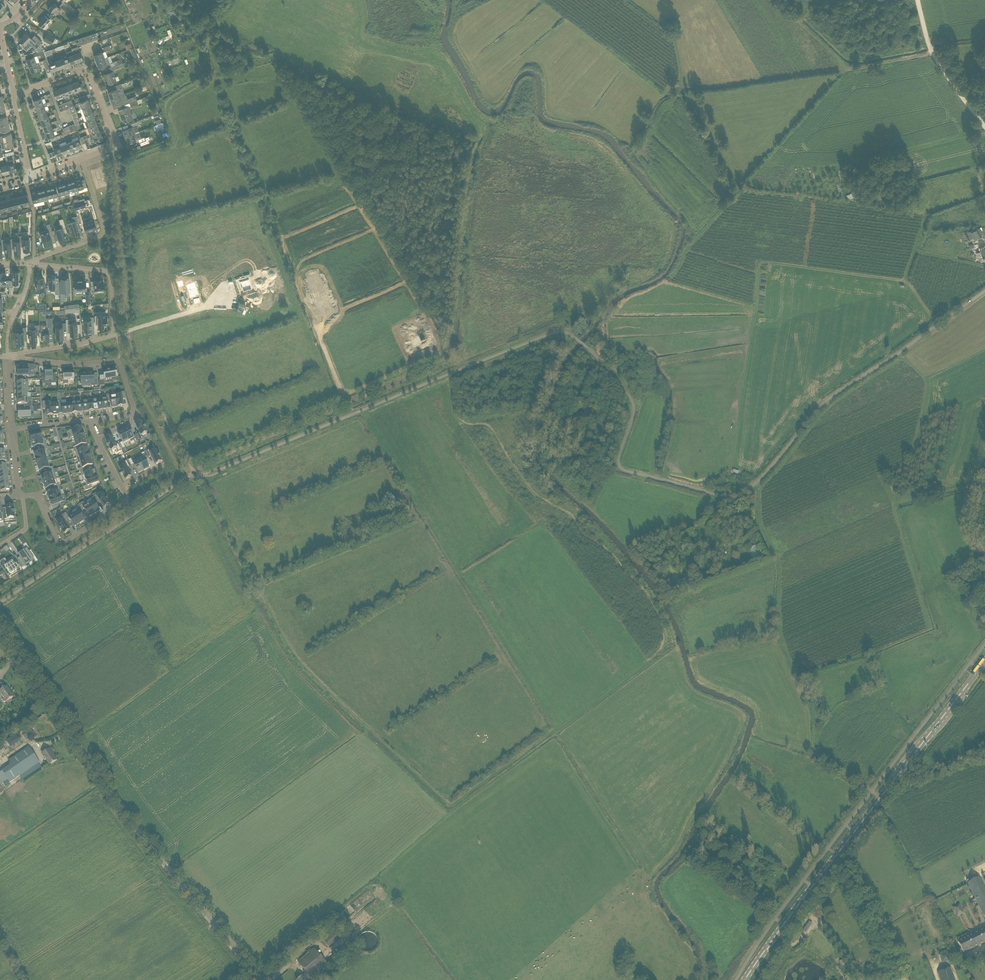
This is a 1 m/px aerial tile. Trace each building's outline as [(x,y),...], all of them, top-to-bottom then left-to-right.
[(63,1),(61,3),(69,10),(71,12),(72,13),(74,11),(73,10),(63,1)] [(61,9),(57,6),(54,3),(48,8),(53,12),(52,12),(53,13),(54,13),(56,15),(61,9)] [(69,10),(61,3),(59,6),(65,11),(67,12),(69,10)] [(50,20),(48,19),(45,15),(42,18),(42,19),(38,23),(43,27),(50,20)] [(20,38),(19,39),(24,43),(22,45),(23,46),(22,47),(26,50),(29,48),(32,46),(35,49),(36,49),(37,52),(42,50),(44,50),(42,48),(40,46),(42,44),(41,42),(34,35),(31,38),(29,36),(25,32),(25,33),(24,33),(23,34),(23,35),(22,36),(21,37),(20,38)] [(98,39),(97,35),(99,34),(99,32),(96,33),(93,34),(90,34),(93,40),(98,39)] [(53,41),(55,38),(47,34),(44,40),(51,44),(53,41)] [(108,57),(105,51),(112,49),(111,45),(103,48),(104,52),(102,52),(99,53),(94,55),(96,61),(104,58),(108,57)] [(83,59),(81,54),(80,52),(79,48),(72,51),(74,54),(76,61),(79,60),(80,61),(82,60),(82,59),(83,59)] [(76,61),(74,54),(72,51),(66,53),(67,56),(70,64),(76,61)] [(70,64),(67,56),(64,58),(63,55),(60,56),(61,59),(64,66),(70,64)] [(34,57),(31,57),(26,59),(29,66),(36,63),(34,57)] [(64,66),(61,59),(58,60),(57,57),(54,58),(56,61),(55,61),(58,68),(64,66)] [(110,63),(109,60),(108,57),(104,58),(96,61),(99,68),(109,64),(110,67),(123,62),(121,58),(117,60),(110,63)] [(58,68),(55,61),(49,64),(52,71),(58,68)] [(124,66),(124,65),(128,64),(127,61),(123,62),(110,67),(112,70),(124,66)] [(38,69),(37,64),(36,63),(29,66),(31,72),(38,69)] [(112,71),(110,72),(105,74),(108,79),(107,80),(108,84),(116,81),(112,71)] [(125,93),(122,87),(131,84),(131,83),(133,82),(132,79),(125,82),(122,83),(117,85),(118,88),(108,92),(109,95),(110,99),(111,98),(118,96),(123,94),(125,93)] [(78,81),(72,83),(75,91),(80,89),(81,90),(84,89),(82,84),(80,85),(78,81)] [(75,91),(72,83),(66,86),(69,93),(75,91)] [(69,93),(66,86),(60,88),(62,95),(66,94),(67,97),(70,96),(69,93)] [(62,95),(60,88),(57,89),(57,88),(53,89),(54,90),(53,90),(56,98),(62,95)] [(132,102),(137,100),(135,96),(131,97),(128,99),(125,93),(123,94),(118,96),(111,98),(112,102),(113,105),(122,102),(122,103),(121,103),(121,104),(121,105),(121,106),(122,106),(129,103),(132,102)] [(43,104),(41,99),(43,99),(42,96),(40,97),(40,98),(33,100),(36,107),(43,104)] [(90,105),(87,99),(80,102),(82,108),(90,105)] [(73,104),(71,100),(63,103),(66,109),(69,108),(68,106),(73,104)] [(45,110),(44,107),(47,105),(46,102),(43,104),(36,107),(38,113),(45,110)] [(73,104),(68,106),(69,108),(70,113),(76,111),(73,104)] [(92,112),(90,105),(82,108),(85,114),(92,112)] [(129,107),(123,109),(119,111),(123,122),(133,118),(129,107)] [(48,116),(45,110),(38,113),(40,119),(48,116)] [(92,112),(85,114),(87,120),(94,118),(93,115),(95,114),(93,111),(92,112)] [(50,122),(48,116),(40,119),(43,125),(50,122)] [(97,124),(94,118),(87,120),(84,121),(87,128),(97,124)] [(52,128),(50,122),(43,125),(45,131),(52,128)] [(8,123),(0,124),(0,126),(1,131),(4,130),(9,129),(8,123)] [(97,124),(87,128),(89,134),(99,130),(97,124)] [(135,132),(134,129),(133,126),(127,129),(123,130),(122,130),(124,133),(123,133),(124,137),(125,137),(125,136),(135,132)] [(55,135),(53,132),(57,130),(55,127),(52,128),(45,131),(47,138),(55,135)] [(99,130),(89,134),(91,140),(94,139),(102,136),(99,130)] [(135,139),(138,138),(135,132),(125,136),(125,137),(127,142),(135,139)] [(5,134),(2,135),(2,136),(0,136),(0,141),(0,142),(3,141),(11,140),(10,133),(5,134)] [(144,137),(138,139),(140,145),(150,142),(149,139),(150,139),(149,136),(145,138),(144,137)] [(81,146),(80,141),(79,139),(72,141),(75,149),(81,146)] [(13,146),(11,140),(3,141),(5,148),(13,146)] [(75,149),(72,141),(66,144),(69,151),(75,149)] [(54,151),(52,152),(52,155),(53,156),(54,156),(56,155),(56,156),(63,153),(60,146),(59,144),(59,143),(53,146),(55,151),(54,151)] [(69,152),(69,151),(66,144),(60,146),(63,153),(66,152),(66,153),(69,152)] [(13,159),(8,161),(6,161),(6,162),(7,164),(9,172),(16,170),(13,159)] [(9,172),(7,164),(4,165),(3,163),(0,164),(3,174),(9,172)] [(86,187),(84,179),(81,180),(81,178),(79,179),(78,178),(75,179),(76,180),(75,180),(78,189),(85,187),(86,187)] [(39,202),(36,191),(31,193),(32,198),(33,202),(37,201),(38,201),(39,202)] [(84,201),(73,204),(75,210),(86,206),(84,201)] [(79,222),(77,216),(72,217),(73,221),(67,223),(71,235),(73,234),(74,235),(78,234),(76,230),(78,230),(76,223),(79,222)] [(61,228),(55,230),(59,240),(66,238),(65,235),(66,235),(65,234),(64,233),(67,232),(63,218),(59,219),(61,228)] [(93,219),(83,222),(85,231),(91,229),(91,230),(95,229),(95,228),(96,227),(93,219)] [(43,238),(42,238),(43,239),(45,245),(46,245),(47,244),(48,244),(49,244),(49,243),(52,243),(50,236),(53,235),(50,223),(46,224),(48,230),(48,232),(43,233),(45,238),(43,238)] [(977,227),(970,231),(975,240),(982,237),(977,227)] [(23,235),(19,235),(19,236),(20,238),(20,241),(23,241),(23,249),(23,250),(30,250),(29,246),(30,246),(30,242),(29,242),(29,237),(23,238),(23,235)] [(13,238),(10,239),(10,240),(10,242),(11,242),(11,245),(14,245),(14,251),(14,252),(15,252),(20,252),(20,249),(20,241),(20,238),(13,238)] [(2,239),(1,239),(1,240),(1,241),(2,247),(4,247),(5,247),(5,252),(5,254),(6,254),(11,254),(11,252),(11,245),(11,242),(10,242),(7,242),(5,243),(5,241),(5,239),(3,239),(2,239)] [(981,253),(981,251),(976,253),(978,258),(979,257),(981,262),(984,260),(984,252),(981,253)] [(240,253),(224,258),(226,265),(242,260),(243,259),(242,259),(240,254),(241,253),(240,253)] [(210,263),(203,265),(205,272),(206,272),(208,280),(215,278),(215,275),(218,274),(213,258),(209,259),(210,263)] [(264,269),(252,273),(254,279),(266,275),(264,269)] [(0,271),(0,286),(5,285),(5,287),(9,287),(9,280),(6,280),(6,275),(6,272),(3,272),(3,271),(0,271)] [(12,280),(9,280),(9,287),(9,290),(13,290),(13,287),(13,284),(18,284),(18,281),(18,279),(20,279),(19,275),(18,275),(18,271),(12,271),(12,280)] [(49,281),(47,281),(47,287),(51,287),(51,291),(55,291),(55,294),(59,294),(59,292),(59,283),(55,283),(55,277),(54,277),(54,276),(51,276),(51,277),(49,277),(49,281)] [(36,282),(35,282),(35,284),(35,286),(36,286),(36,288),(37,288),(37,290),(41,290),(45,290),(45,282),(44,282),(43,282),(43,277),(40,277),(37,278),(37,280),(36,280),(36,282)] [(70,293),(69,279),(61,279),(62,292),(59,292),(59,294),(60,302),(66,302),(65,293),(70,293)] [(81,280),(81,279),(78,279),(78,280),(75,280),(75,290),(82,289),(83,291),(87,291),(87,287),(86,287),(85,279),(81,280)] [(95,286),(91,286),(91,293),(97,293),(96,289),(104,289),(104,282),(103,279),(100,279),(94,280),(94,281),(95,286)] [(249,280),(239,283),(241,289),(242,289),(243,292),(242,292),(244,300),(256,296),(254,288),(252,289),(249,280)] [(195,282),(186,284),(190,298),(196,296),(196,295),(198,295),(198,296),(199,296),(195,282)] [(108,322),(107,318),(106,315),(104,316),(104,315),(98,315),(95,315),(95,324),(98,324),(98,327),(104,327),(104,326),(107,325),(107,322),(108,322)] [(88,320),(82,320),(82,325),(84,325),(84,331),(91,330),(91,322),(94,322),(94,316),(90,317),(91,320),(88,320)] [(47,328),(40,328),(41,336),(43,336),(43,340),(44,340),(44,341),(48,341),(48,340),(49,340),(49,333),(53,333),(52,318),(46,318),(47,328)] [(78,330),(78,327),(77,327),(77,322),(72,322),(72,318),(66,319),(66,322),(66,326),(70,326),(70,334),(72,334),(72,335),(75,335),(75,334),(77,334),(77,330),(78,330)] [(60,326),(56,327),(56,338),(63,337),(63,329),(66,329),(66,326),(66,322),(60,322),(60,326)] [(34,329),(28,329),(29,337),(30,337),(30,342),(37,342),(36,334),(39,334),(39,324),(34,324),(34,329)] [(22,332),(15,332),(15,340),(16,340),(16,344),(20,344),(21,344),(22,344),(24,344),(23,335),(26,335),(26,326),(22,327),(22,328),(22,332)] [(420,335),(412,339),(415,346),(424,342),(425,346),(433,342),(431,336),(429,331),(424,334),(423,331),(419,333),(420,335)] [(31,376),(30,370),(35,370),(35,365),(26,364),(26,370),(17,370),(17,371),(17,375),(18,375),(18,377),(22,376),(22,378),(26,377),(26,376),(31,376)] [(103,375),(99,375),(100,380),(103,379),(104,379),(104,380),(112,378),(112,382),(117,381),(117,377),(118,377),(117,374),(116,374),(116,371),(111,372),(111,371),(106,372),(103,373),(103,375)] [(63,375),(60,375),(60,383),(63,383),(63,384),(68,384),(68,380),(74,380),(74,372),(66,373),(63,373),(63,375)] [(56,384),(56,375),(57,375),(57,374),(53,374),(53,373),(45,374),(45,375),(41,375),(42,385),(46,385),(46,384),(51,383),(51,384),(56,384)] [(86,374),(81,374),(81,383),(90,383),(91,386),(98,386),(97,379),(94,379),(94,374),(89,374),(86,374)] [(17,388),(28,388),(28,379),(22,379),(22,382),(17,383),(17,388)] [(122,399),(126,398),(124,392),(121,393),(121,396),(116,397),(117,407),(118,407),(123,406),(122,399)] [(117,407),(116,397),(116,394),(110,395),(109,395),(106,395),(107,400),(107,401),(110,401),(112,408),(117,407)] [(32,404),(29,404),(29,398),(28,398),(18,399),(18,405),(24,404),(24,407),(32,407),(32,404)] [(58,403),(52,403),(53,415),(59,415),(58,407),(62,407),(61,404),(61,401),(61,399),(57,399),(58,403)] [(46,402),(42,402),(43,409),(46,409),(47,416),(53,415),(52,403),(46,404),(46,402)] [(37,412),(37,410),(41,410),(41,406),(32,407),(24,407),(24,410),(18,411),(18,418),(22,417),(22,419),(30,418),(30,413),(37,412)] [(141,422),(135,425),(140,433),(137,435),(140,441),(143,439),(142,438),(147,435),(145,430),(146,429),(143,425),(141,422)] [(83,433),(82,427),(80,428),(80,427),(77,428),(78,428),(69,431),(71,436),(83,433)] [(129,428),(123,431),(129,443),(134,440),(135,443),(139,441),(136,435),(133,437),(129,428)] [(123,431),(118,434),(122,442),(119,443),(122,449),(126,448),(124,445),(129,443),(123,431)] [(43,439),(42,433),(34,435),(34,434),(31,435),(29,436),(31,442),(43,439)] [(85,439),(83,433),(71,436),(72,442),(74,441),(85,439)] [(111,437),(106,440),(107,443),(106,443),(107,444),(109,448),(111,451),(116,448),(118,452),(121,450),(118,444),(115,445),(111,437)] [(47,447),(47,444),(46,445),(44,438),(43,439),(31,442),(31,443),(32,447),(32,448),(40,446),(41,449),(47,447)] [(86,444),(85,439),(74,441),(76,447),(86,444)] [(48,456),(47,451),(49,450),(49,447),(47,447),(41,449),(42,452),(34,454),(36,460),(46,457),(48,456)] [(89,454),(87,448),(81,450),(80,447),(73,449),(74,453),(75,452),(77,458),(89,454)] [(147,450),(145,451),(148,457),(151,456),(155,464),(161,462),(159,459),(160,458),(158,454),(157,454),(154,449),(149,451),(148,450),(147,450)] [(142,456),(137,459),(143,471),(148,468),(144,460),(147,458),(144,452),(141,454),(142,456)] [(91,460),(89,454),(77,458),(78,463),(79,463),(91,459),(91,460)] [(47,462),(46,457),(36,460),(35,460),(37,466),(37,465),(47,462)] [(85,467),(92,465),(91,460),(91,459),(79,463),(81,468),(79,469),(80,473),(80,472),(86,470),(85,467)] [(131,459),(128,460),(131,466),(134,465),(138,473),(143,471),(137,459),(132,461),(131,459)] [(124,464),(119,467),(122,472),(121,472),(123,476),(123,477),(124,476),(125,479),(131,477),(127,468),(129,467),(126,461),(123,462),(124,464)] [(49,468),(47,462),(37,465),(39,471),(47,469),(48,472),(54,470),(53,467),(49,468)] [(56,479),(54,473),(55,473),(54,470),(48,472),(49,475),(41,477),(43,483),(56,479)] [(96,476),(94,471),(87,473),(86,470),(80,472),(81,475),(83,481),(85,481),(84,480),(96,477),(96,476)] [(70,474),(66,476),(71,492),(75,491),(70,474)] [(91,485),(98,482),(96,476),(96,477),(84,480),(85,481),(86,486),(84,487),(86,491),(92,488),(91,485)] [(60,487),(59,484),(58,484),(56,479),(43,483),(45,489),(53,486),(54,489),(60,487)] [(62,496),(60,490),(61,489),(60,487),(54,489),(55,492),(47,495),(48,496),(47,496),(49,500),(50,500),(50,501),(61,496),(62,496)] [(108,501),(105,496),(105,497),(102,493),(97,496),(97,495),(94,497),(97,503),(100,501),(104,507),(109,504),(107,501),(108,501)] [(62,500),(61,496),(50,501),(50,500),(49,500),(52,507),(59,504),(61,507),(67,504),(65,501),(63,502),(62,500)] [(99,511),(95,504),(97,503),(94,497),(91,499),(92,501),(87,504),(88,505),(94,514),(99,511)] [(15,518),(14,513),(15,513),(15,510),(14,510),(13,506),(12,506),(12,505),(7,506),(6,507),(7,515),(4,515),(5,523),(10,523),(10,518),(15,518)] [(94,514),(88,505),(84,508),(82,505),(79,507),(83,513),(85,511),(89,517),(94,514)] [(76,509),(72,512),(73,514),(73,515),(79,524),(84,520),(80,514),(83,513),(79,507),(76,509)] [(79,524),(73,515),(73,514),(72,512),(67,516),(66,513),(62,515),(64,517),(68,522),(70,521),(74,527),(79,524)] [(69,530),(65,524),(68,522),(64,517),(61,518),(62,520),(57,523),(59,526),(59,527),(62,531),(64,534),(69,530)] [(18,559),(17,559),(22,566),(25,565),(25,566),(29,563),(28,562),(29,561),(31,560),(32,560),(33,558),(32,557),(29,552),(29,551),(28,552),(26,554),(24,551),(20,554),(20,555),(19,555),(19,556),(20,557),(18,559)] [(8,576),(10,575),(10,574),(16,570),(15,568),(14,567),(16,566),(17,565),(14,560),(8,564),(6,561),(6,560),(0,563),(0,565),(8,576)] [(669,578),(661,582),(666,592),(674,588),(669,578)] [(9,691),(6,686),(1,690),(0,689),(0,693),(3,698),(3,699),(4,702),(6,702),(13,697),(9,691)] [(11,746),(22,741),(18,734),(7,739),(11,746)] [(22,780),(41,767),(38,763),(39,762),(29,747),(9,760),(11,764),(2,770),(10,782),(20,776),(22,780)] [(56,760),(49,749),(42,754),(49,764),(56,760)] [(984,916),(984,890),(979,878),(978,878),(977,875),(968,880),(969,882),(968,883),(984,916)] [(959,905),(953,908),(957,917),(963,914),(959,905)] [(809,922),(802,931),(806,934),(813,924),(809,922)] [(984,942),(984,929),(958,942),(963,952),(984,942)] [(334,931),(331,934),(337,941),(340,938),(334,931)] [(327,964),(314,948),(298,962),(306,972),(302,976),(297,979),(306,979),(310,976),(311,978),(327,964)] [(341,954),(337,948),(333,951),(337,957),(341,954)] [(349,950),(341,958),(345,962),(347,960),(348,961),(352,957),(351,957),(353,954),(349,950)] [(938,953),(942,962),(948,960),(945,951),(938,953)] [(950,968),(938,972),(941,979),(954,979),(950,968)]
